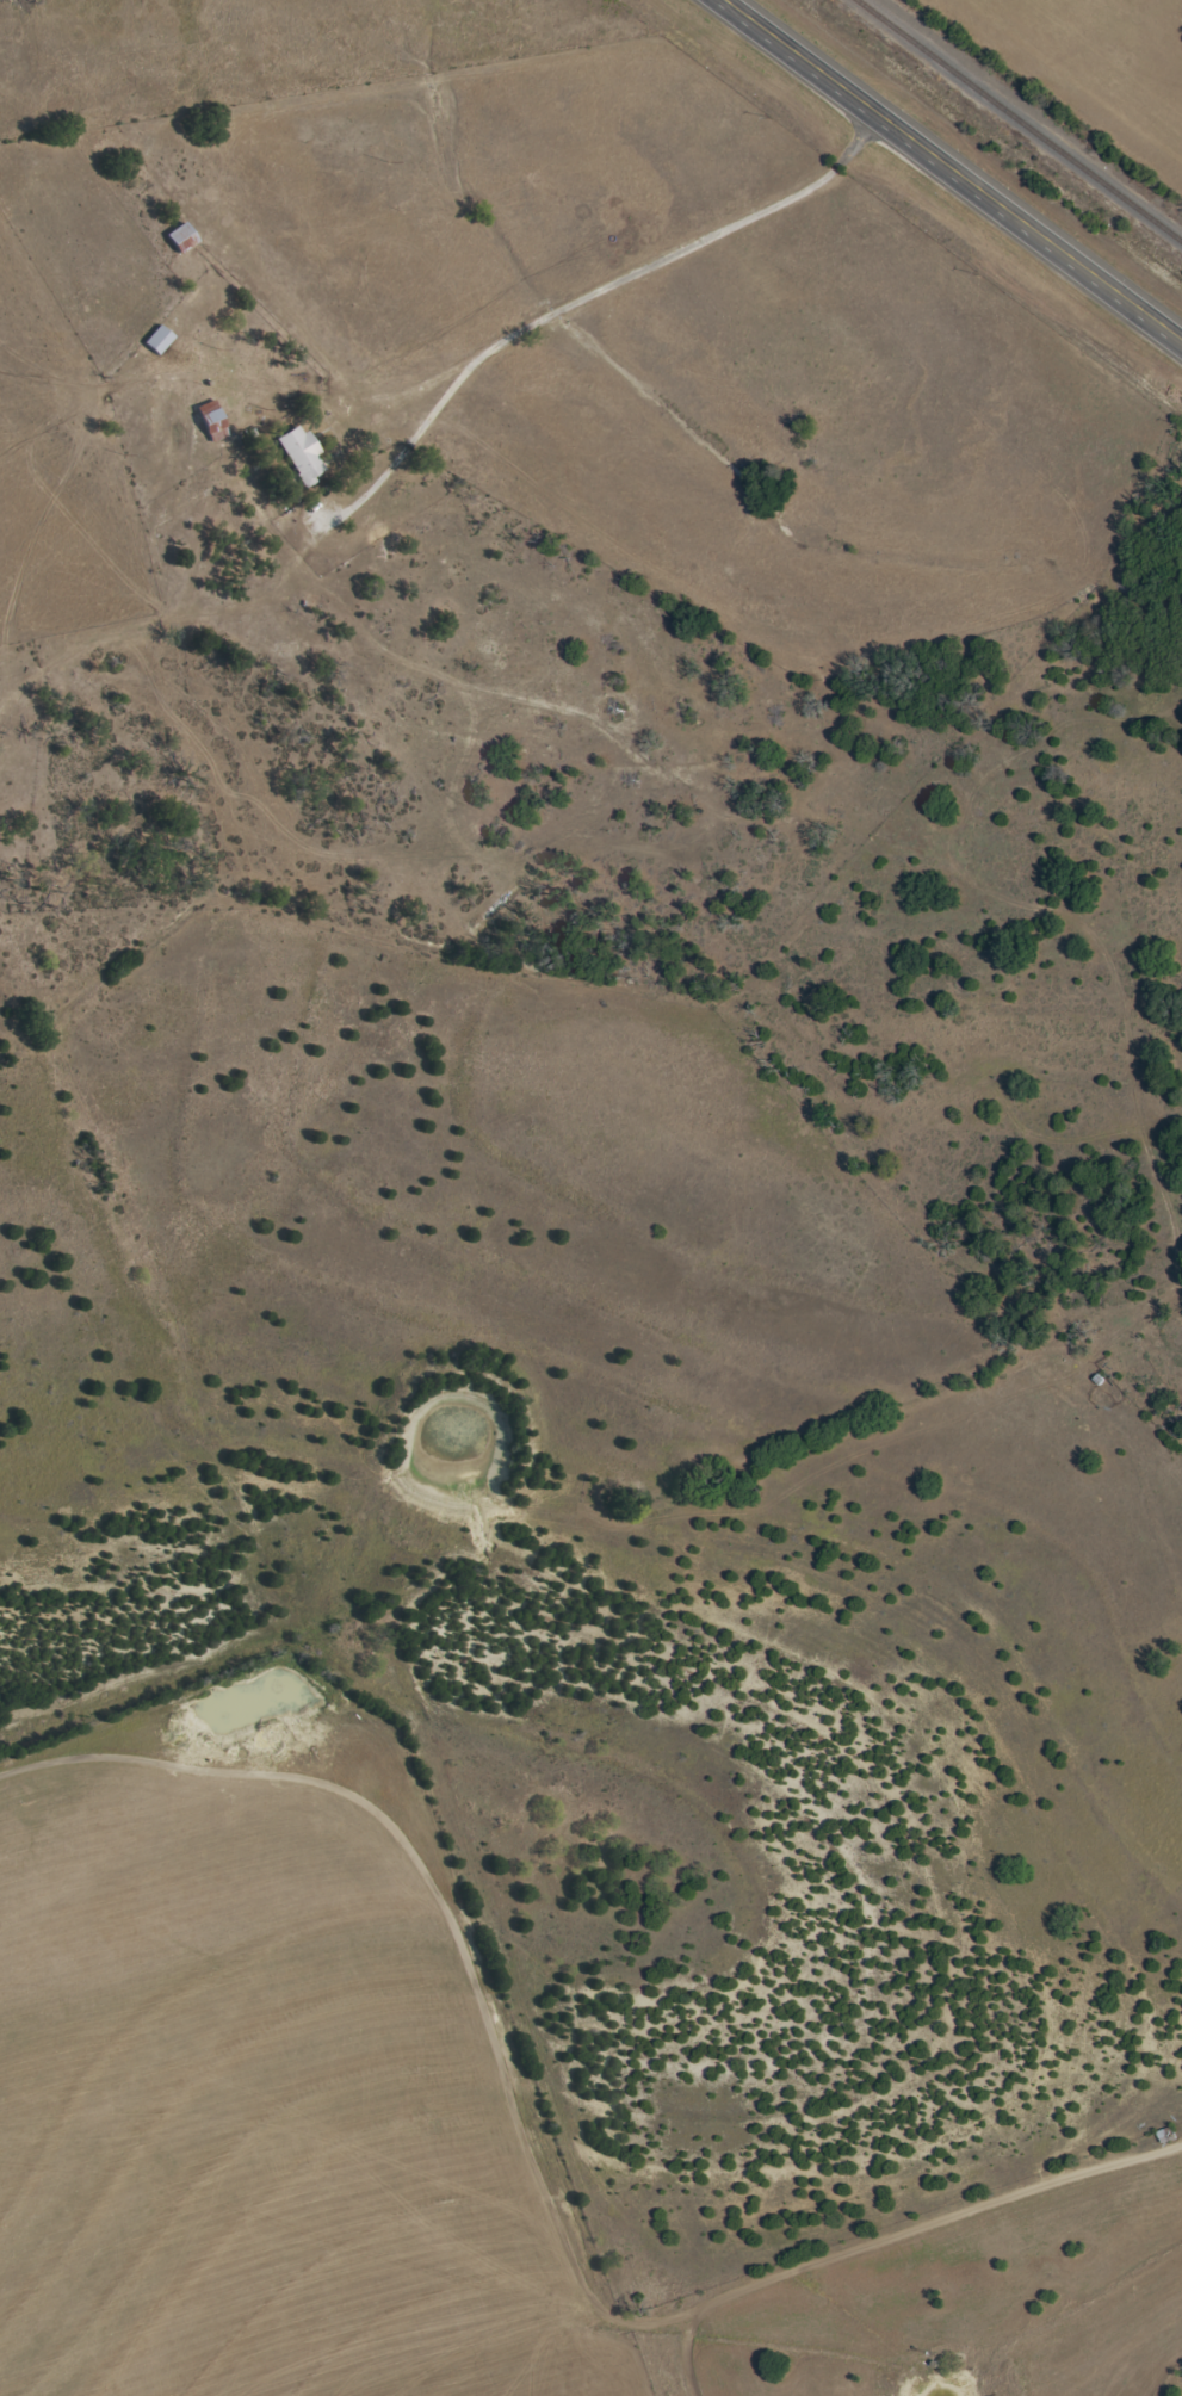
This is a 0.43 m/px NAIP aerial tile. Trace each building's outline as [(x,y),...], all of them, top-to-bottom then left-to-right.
[(163,235),(178,254),(196,240),(182,221),(163,235)] [(171,336),(157,324),(142,343),(156,354),(171,336)] [(209,443),(227,434),(210,399),(193,407),(209,443)] [(299,486),(325,475),(302,424),(276,435),(299,486)]
